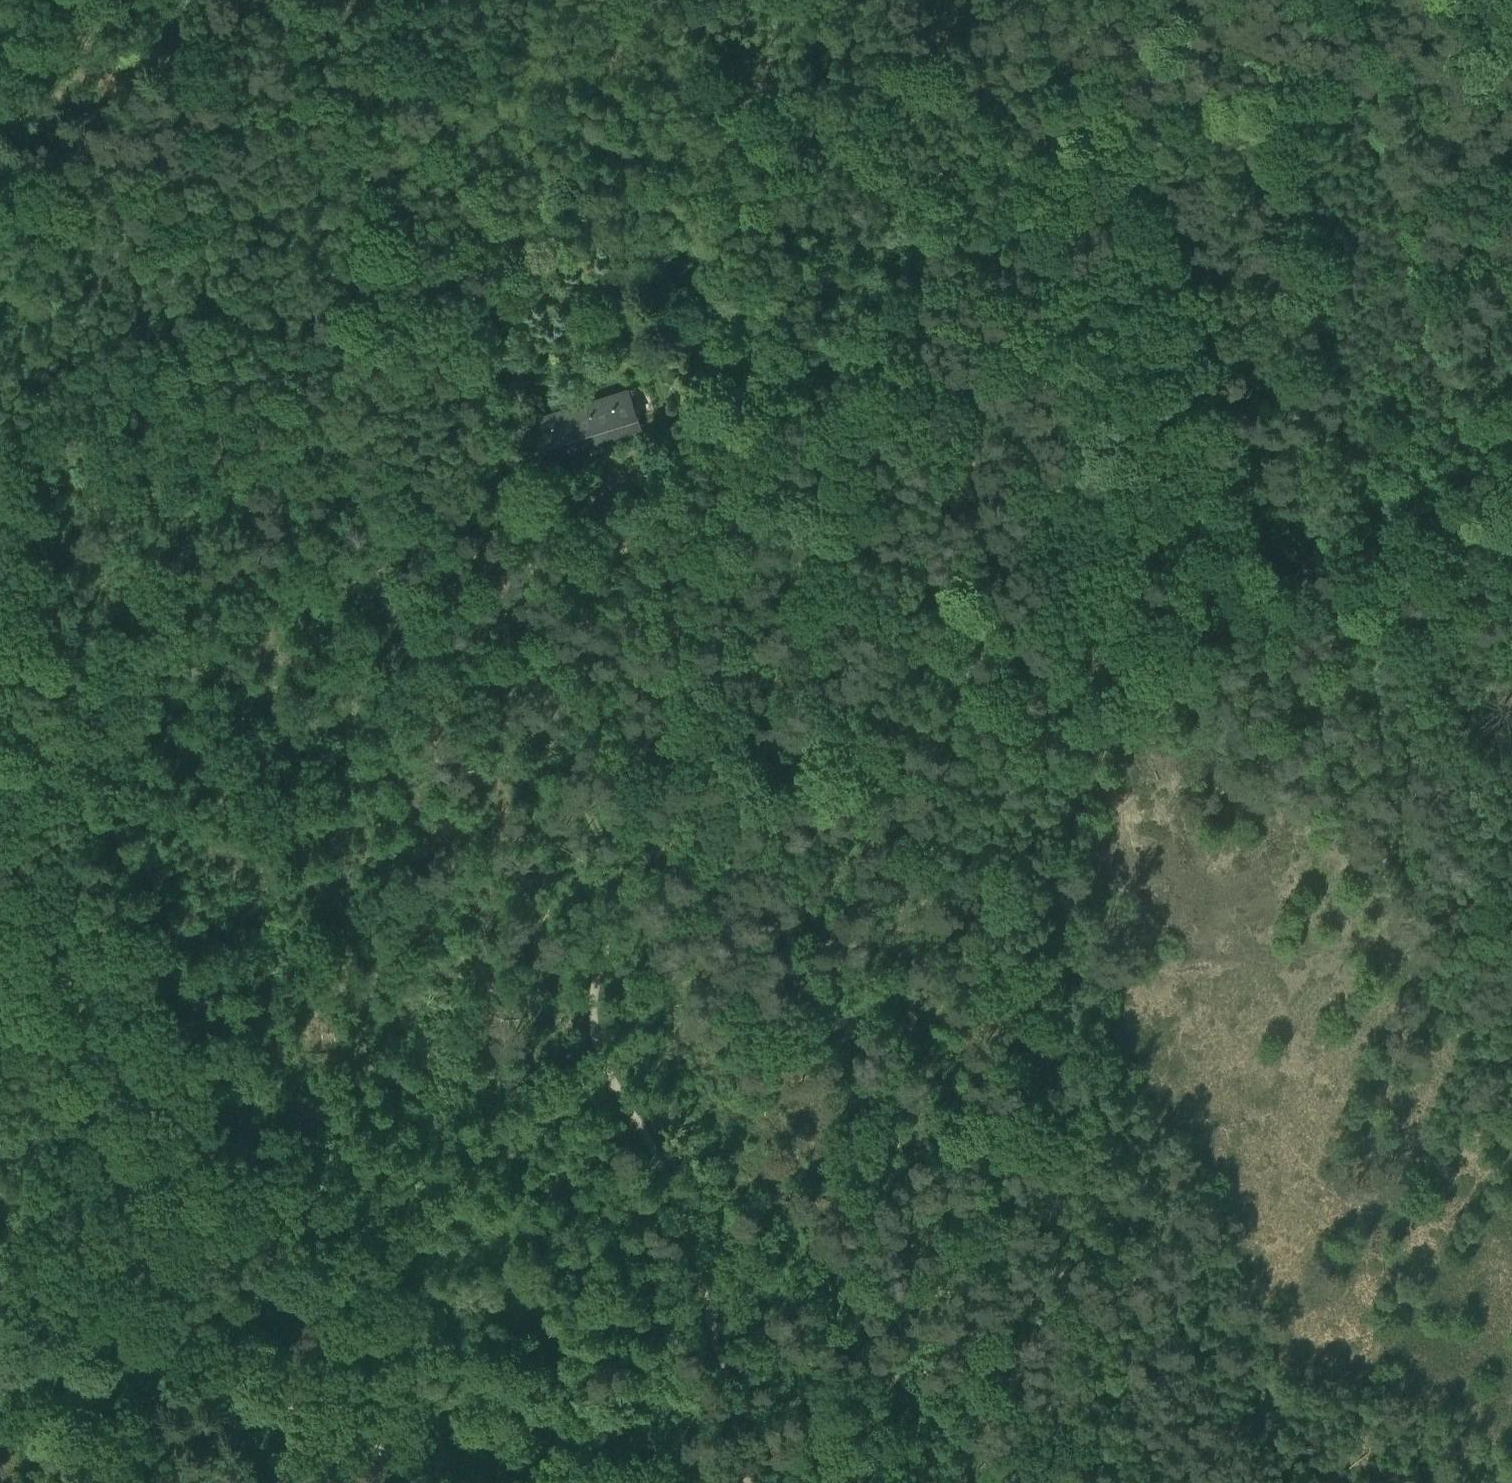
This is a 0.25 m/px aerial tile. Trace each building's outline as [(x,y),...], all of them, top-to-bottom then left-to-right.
[(555,443),(559,455),(610,439),(639,429),(636,418),(628,392),(534,421),(543,447),(555,443)] [(666,415),(671,432),(706,419),(699,404),(666,415)]
